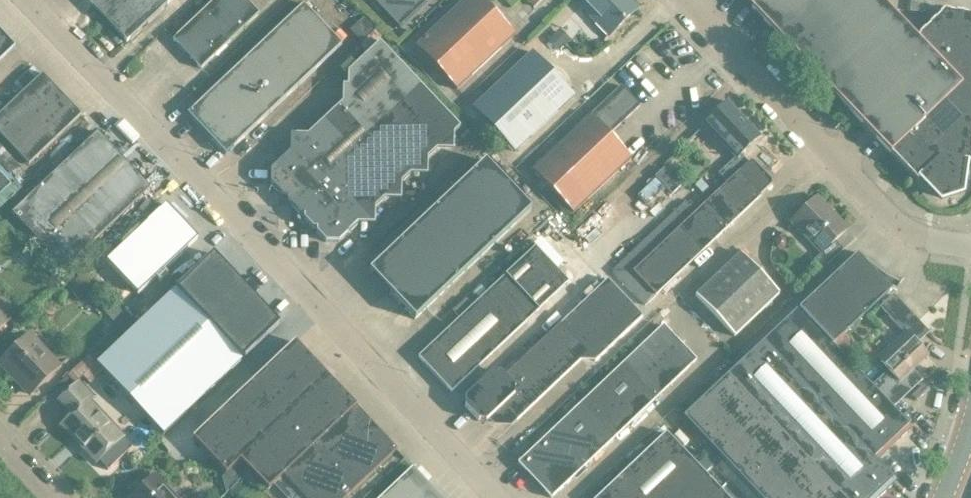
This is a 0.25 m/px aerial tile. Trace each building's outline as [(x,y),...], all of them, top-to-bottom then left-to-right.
[(126,41),(169,0),(88,0),(126,41)] [(173,39),(200,68),(272,0),(214,0),(173,39)] [(515,34),(483,0),(463,0),(415,45),(456,89),(515,34)] [(609,35),(638,7),(631,0),(587,0),(581,6),(609,35)] [(774,30),(839,98),(890,152),(917,180),(921,176),(941,197),(960,191),(964,162),(969,163),(970,150),(970,15),(944,11),(916,37),(881,0),(745,0),(774,30)] [(225,153),(234,145),(342,44),(303,3),(187,113),(225,153)] [(0,30),(0,59),(15,45),(0,30)] [(342,102),(337,106),(365,135),(419,84),(379,41),(347,72),(346,102),(342,102)] [(548,64),(545,66),(532,52),(474,107),(515,150),(573,95),(566,88),(569,85),(571,79),(570,73),(567,67),(561,63),(555,62),(548,64)] [(42,74),(0,114),(0,134),(28,164),(81,114),(42,74)] [(337,182),(304,214),(304,218),(313,228),(316,228),(316,231),(325,241),(338,241),(357,223),(357,218),(375,219),(375,207),(383,198),(384,194),(401,194),(401,182),(410,174),(410,169),(427,170),(427,157),(436,149),(436,144),(453,145),(453,132),(459,127),(419,84),(365,135),(327,172),(337,182)] [(573,212),(631,157),(610,134),(640,105),(621,85),(532,169),(573,212)] [(740,154),(750,144),(759,135),(727,101),(703,123),(735,157),(740,154)] [(270,169),(270,182),(279,192),(291,192),(291,204),(300,214),(304,214),(337,182),(327,172),(365,135),(337,106),(307,134),(295,134),(294,151),(290,151),(270,169)] [(97,132),(24,201),(11,212),(64,268),(149,187),(97,132)] [(740,154),(735,157),(719,172),(727,182),(633,271),(656,295),(761,195),(760,194),(772,182),(751,159),(748,162),(740,154)] [(369,270),(415,318),(531,208),(485,160),(369,270)] [(643,204),(649,212),(681,188),(663,164),(622,193),(635,210),(643,204)] [(835,240),(847,228),(817,196),(791,221),(821,253),(813,260),(821,269),(843,249),(835,240)] [(196,237),(166,205),(108,260),(138,292),(196,237)] [(534,247),(435,340),(418,356),(451,391),(567,282),(534,247)] [(779,293),(740,252),(695,295),(734,335),(779,293)] [(798,309),(832,344),(893,288),(896,290),(903,278),(901,277),(900,281),(890,276),(883,272),(866,258),(860,253),(858,255),(857,253),(798,309)] [(587,352),(595,360),(642,315),(607,278),(559,323),(587,352)] [(97,363),(162,433),(164,434),(244,359),(176,288),(97,363)] [(798,309),(797,309),(762,341),(876,462),(876,461),(911,428),(892,407),(921,380),(912,370),(927,356),(900,328),(913,316),(893,294),(879,307),(904,333),(876,358),(887,370),(870,387),(831,345),(832,344),(798,309)] [(9,320),(0,310),(0,328),(9,320)] [(465,397),(465,405),(465,406),(478,420),(487,420),(503,405),(516,419),(587,352),(559,323),(504,376),(500,371),(492,371),(465,397)] [(663,325),(581,402),(614,437),(696,360),(663,325)] [(40,346),(29,334),(0,361),(0,362),(30,393),(55,370),(36,350),(40,346)] [(335,385),(294,341),(193,438),(226,472),(240,459),(247,467),(335,385)] [(728,374),(796,447),(844,497),(877,497),(895,481),(876,461),(876,462),(762,341),(728,374)] [(796,447),(728,374),(684,415),(753,488),(796,447)] [(79,380),(58,400),(72,414),(60,425),(95,462),(123,436),(89,399),(93,396),(79,380)] [(247,467),(268,489),(283,475),(305,497),(344,497),(396,449),(335,385),(247,467)] [(581,402),(518,462),(551,497),(614,437),(581,402)] [(666,433),(597,497),(678,497),(705,473),(666,433)] [(753,488),(762,497),(844,497),(796,447),(753,488)] [(412,467),(379,497),(442,497),(412,467)] [(678,497),(728,497),(705,473),(678,497)] [(154,475),(129,497),(176,497),(154,475)]
